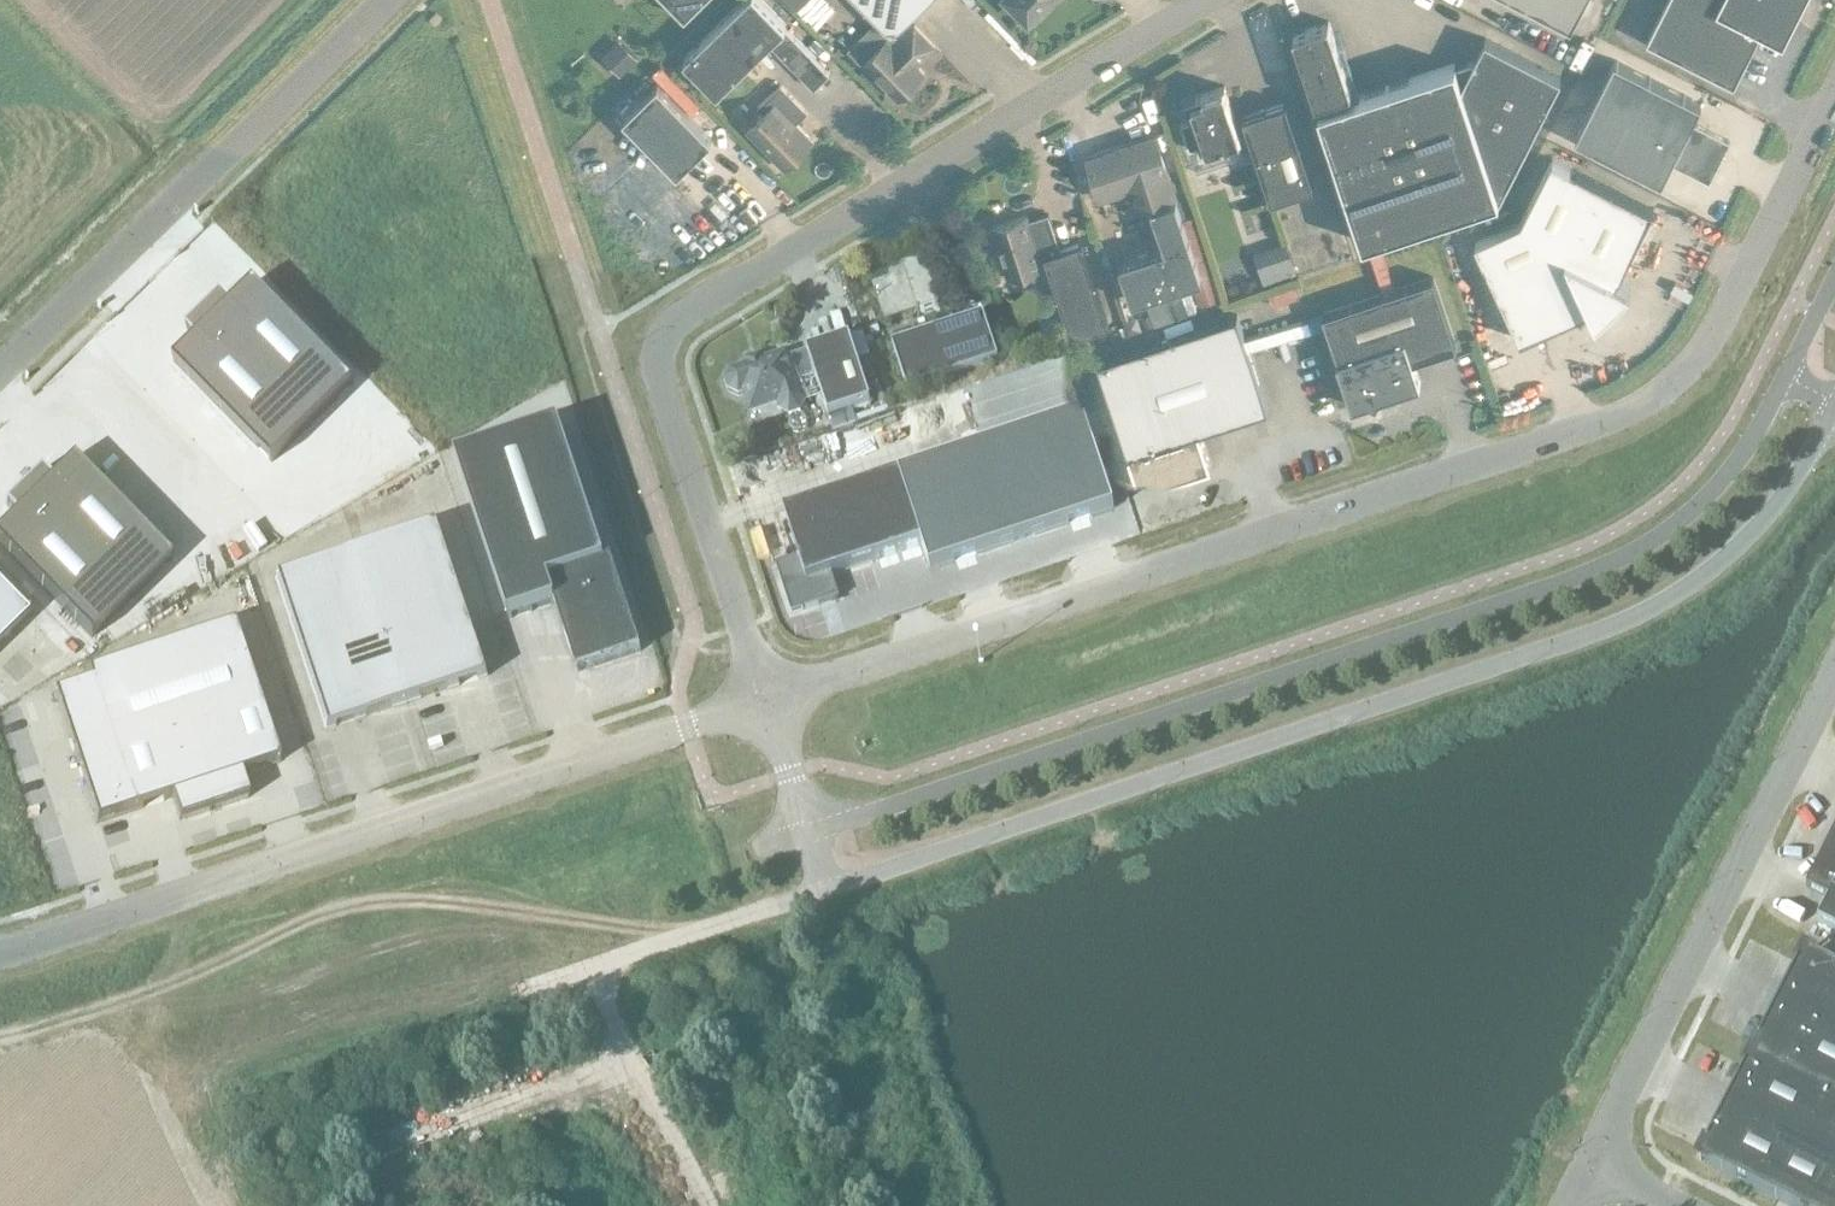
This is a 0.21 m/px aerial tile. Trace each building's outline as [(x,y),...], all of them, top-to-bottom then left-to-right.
[(684,16),(700,0),(668,0),(684,16)] [(715,91),(768,40),(813,87),(828,71),(783,25),(785,24),(762,0),(741,0),(682,56),(715,91)] [(891,32),(924,0),(860,0),(891,32)] [(1028,17),(1045,0),(1011,0),(1028,17)] [(1570,22),(1581,0),(1526,0),(1570,22)] [(1646,39),(1733,83),(1760,29),(1782,40),(1793,17),(1789,14),(1796,0),(1666,0),(1646,39)] [(1292,31),(1317,107),(1336,101),(1333,93),(1344,90),(1350,88),(1328,19),(1292,31)] [(923,72),(913,62),(920,55),(921,56),(933,45),(913,24),(894,42),(888,35),(861,61),(897,97),(923,72)] [(1336,101),(1317,107),(1361,241),(1499,195),(1560,75),(1484,36),(1472,60),(1455,65),(1454,62),(1347,97),(1344,90),(1333,93),(1336,101)] [(625,44),(608,60),(620,73),(637,57),(625,44)] [(1614,59),(1574,137),(1661,180),(1670,162),(1708,181),(1715,168),(1711,166),(1718,151),(1722,153),(1729,140),(1691,120),(1700,103),(1614,59)] [(711,137),(657,82),(622,115),(676,171),(711,137)] [(746,128),(783,166),(812,138),(795,121),(806,110),(779,82),(756,104),(763,111),(746,128)] [(1194,115),(1179,120),(1188,147),(1203,142),(1204,146),(1203,146),(1204,148),(1238,137),(1238,138),(1240,137),(1223,86),(1224,86),(1223,84),(1200,92),(1201,93),(1202,97),(1190,101),(1194,115)] [(1284,101),(1241,115),(1269,199),(1312,185),(1284,101)] [(1101,194),(1145,179),(1152,198),(1172,191),(1153,134),(1088,156),(1101,194)] [(1520,219),(1474,241),(1519,339),(1588,307),(1594,320),(1601,306),(1615,293),(1629,286),(1616,279),(1652,208),(1551,158),(1520,219)] [(1151,206),(1165,247),(1119,262),(1131,299),(1190,279),(1200,276),(1181,217),(1174,198),(1151,206)] [(1041,263),(1046,262),(1043,252),(1058,247),(1047,212),(1026,219),(1024,214),(991,225),(1008,276),(1041,265),(1041,263)] [(1192,213),(1181,217),(1200,276),(1190,279),(1197,304),(1219,297),(1192,213)] [(1058,247),(1043,252),(1046,262),(1070,335),(1107,323),(1080,240),(1058,247)] [(1289,251),(1256,263),(1264,284),(1296,273),(1289,251)] [(939,312),(940,311),(924,264),(923,265),(905,271),(903,271),(905,277),(892,281),(891,281),(872,287),(884,325),(917,314),(919,318),(920,318),(920,317),(938,311),(939,312)] [(1419,382),(1412,361),(1455,346),(1432,276),(1321,313),(1337,359),(1335,359),(1350,405),(1368,399),(1375,402),(1378,395),(1419,382)] [(187,331),(196,341),(173,363),(272,465),(353,386),(254,284),(231,307),(222,297),(187,331)] [(1149,312),(1139,315),(1143,327),(1185,313),(1178,291),(1145,302),(1149,312)] [(1267,407),(1236,313),(1097,359),(1139,487),(1210,464),(1198,429),(1267,407)] [(983,317),(892,347),(907,392),(998,362),(983,317)] [(796,383),(801,397),(819,391),(828,418),(871,404),(849,339),(807,353),(815,377),(796,383)] [(799,413),(804,404),(801,397),(796,383),(787,354),(731,373),(727,382),(730,392),(739,396),(743,394),(750,415),(778,405),(781,412),(790,416),(799,413)] [(799,560),(775,568),(791,616),(839,600),(832,577),(923,546),(931,571),(1114,511),(1083,416),(900,477),(783,515),(799,560)] [(790,422),(789,427),(791,431),(796,434),(801,434),(805,431),(807,427),(806,421),(803,418),(798,416),(793,418),(790,422)] [(559,427),(455,461),(509,621),(554,606),(573,661),(590,670),(641,653),(608,553),(607,554),(610,562),(604,564),(559,427)] [(0,532),(0,546),(92,640),(173,561),(74,460),(50,483),(41,473),(6,506),(16,516),(0,532)] [(437,526),(357,552),(407,705),(488,678),(437,526)] [(357,552),(276,579),(326,732),(407,705),(357,552)] [(0,587),(0,646),(29,617),(0,587)] [(55,696),(98,825),(173,800),(180,823),(250,799),(242,777),(281,764),(235,627),(89,675),(92,684),(55,696)] [(1834,937),(1834,841),(1807,896),(1829,907),(1818,928),(1834,937)] [(1705,1165),(1786,1205),(1834,1205),(1834,969),(1810,957),(1803,971),(1798,969),(1759,1045),(1764,1047),(1758,1060),(1753,1057),(1752,1059),(1757,1062),(1751,1075),(1745,1072),(1707,1148),(1712,1151),(1705,1165)]
